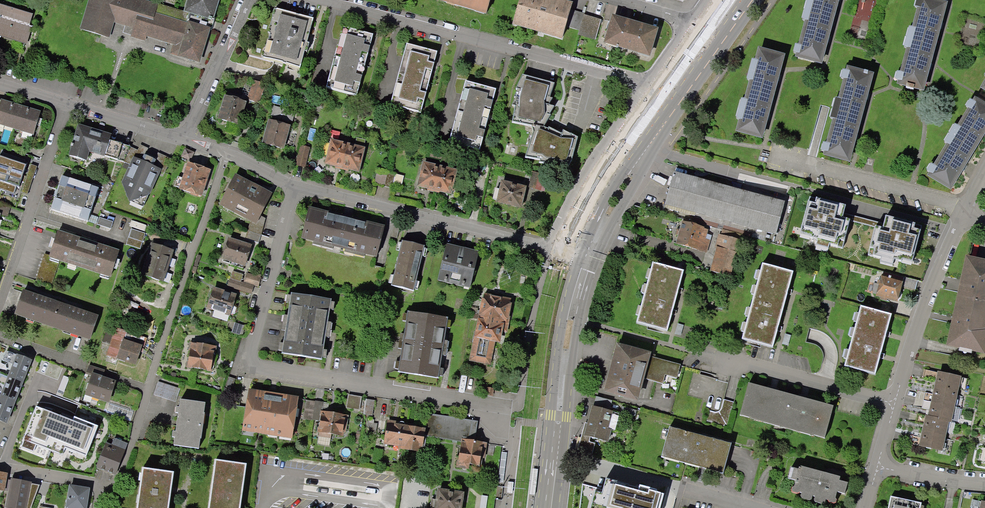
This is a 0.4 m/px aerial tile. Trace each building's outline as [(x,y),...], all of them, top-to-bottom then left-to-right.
[(184,12),(157,3),(157,6),(138,0),(91,0),(88,10),(82,29),(108,37),(112,24),(125,28),(123,33),(133,36),(132,37),(145,41),(147,35),(175,44),(172,53),(199,61),(204,46),(212,18),(214,19),(220,0),(188,0),(184,12)] [(487,11),(491,0),(447,0),(487,11)] [(573,5),(556,0),(522,0),(516,24),(564,37),(567,26),(571,10),(573,5)] [(817,61),(834,0),(809,0),(794,55),(817,61)] [(920,88),(943,3),(932,0),(919,0),(897,82),(920,88)] [(26,43),(30,27),(29,27),(32,15),(0,5),(0,35),(26,43)] [(273,7),(259,56),(300,69),(313,20),(273,7)] [(601,19),(571,10),(567,26),(580,30),(579,35),(595,39),(601,19)] [(651,55),(658,30),(615,18),(608,43),(651,55)] [(374,35),(343,26),(326,88),(357,96),(374,35)] [(438,52),(407,44),(390,105),(421,114),(438,52)] [(22,52),(12,49),(8,64),(18,67),(22,52)] [(734,132),(757,138),(778,57),(755,51),(734,132)] [(822,153),(845,159),(868,74),(845,68),(822,153)] [(554,82),(521,74),(511,122),(543,128),(554,82)] [(253,81),(247,99),(259,103),(265,85),(253,81)] [(497,89),(466,81),(449,143),(480,151),(497,89)] [(245,102),(226,97),(219,119),(238,125),(245,102)] [(947,186),(959,168),(982,130),(984,125),(984,106),(973,99),(927,174),(947,186)] [(12,131),(19,110),(0,104),(0,128),(12,131)] [(294,112),(274,106),(271,116),(292,122),(294,112)] [(38,116),(19,110),(12,131),(31,137),(38,116)] [(289,126),(270,121),(264,144),(283,149),(289,126)] [(123,162),(130,147),(109,141),(110,135),(78,126),(73,145),(71,144),(70,147),(72,147),(69,156),(85,160),(82,168),(99,172),(104,156),(123,162)] [(533,129),(523,158),(566,170),(577,140),(533,129)] [(366,149),(331,140),(325,163),(360,172),(366,149)] [(157,177),(159,171),(164,173),(171,159),(157,153),(155,158),(145,153),(147,148),(140,145),(138,150),(130,147),(123,162),(132,166),(124,183),(130,202),(143,208),(157,177)] [(309,148),(300,145),(296,162),(306,164),(309,148)] [(193,152),(185,149),(182,156),(190,160),(193,152)] [(0,160),(0,180),(18,186),(24,168),(0,160)] [(456,171),(422,163),(416,186),(450,195),(456,171)] [(198,196),(199,195),(201,196),(210,171),(189,164),(181,189),(191,193),(191,194),(198,196)] [(396,174),(378,170),(374,184),(392,188),(396,174)] [(548,176),(538,173),(535,187),(545,189),(548,176)] [(99,189),(62,176),(50,210),(88,222),(99,189)] [(221,204),(251,220),(245,238),(258,243),(265,219),(260,215),(270,195),(235,177),(221,204)] [(785,207),(674,177),(666,207),(777,236),(785,207)] [(523,205),(525,198),(523,198),(526,188),(504,183),(501,192),(496,190),(494,200),(499,201),(521,207),(521,205),(523,205)] [(795,252),(903,280),(906,270),(918,273),(930,228),(810,197),(798,242),(795,252)] [(384,228),(309,209),(302,237),(377,256),(384,228)] [(113,222),(99,218),(97,225),(111,229),(113,222)] [(708,231),(684,224),(678,246),(707,253),(710,242),(705,241),(708,231)] [(131,229),(126,244),(140,249),(146,234),(131,229)] [(154,231),(152,238),(164,242),(167,235),(154,231)] [(81,238),(75,237),(74,239),(58,233),(50,256),(44,254),(36,281),(51,286),(60,260),(111,277),(118,253),(102,248),(102,246),(97,244),(96,246),(80,241),(81,238)] [(712,272),(731,277),(741,240),(722,235),(712,272)] [(229,240),(223,258),(245,265),(251,247),(229,240)] [(425,247),(403,242),(392,286),(413,291),(425,247)] [(480,252),(447,244),(438,280),(471,288),(480,252)] [(173,251),(153,245),(142,276),(163,282),(173,251)] [(972,349),(984,352),(984,345),(984,263),(968,259),(966,269),(965,269),(961,288),(957,306),(950,334),(951,335),(949,344),(961,347),(960,350),(971,352),(972,349)] [(685,272),(653,264),(637,324),(668,333),(685,272)] [(793,276),(763,268),(743,342),(774,350),(793,276)] [(261,279),(246,274),(244,281),(259,286),(261,279)] [(882,283),(879,282),(878,285),(876,284),(873,295),(882,297),(881,300),(887,302),(888,299),(899,302),(902,287),(903,283),(883,278),(882,283)] [(916,290),(918,282),(904,278),(903,283),(902,287),(916,290)] [(240,282),(238,290),(251,294),(253,287),(240,282)] [(235,314),(237,309),(233,305),(236,297),(214,290),(208,308),(230,315),(235,314)] [(60,305),(22,292),(15,314),(52,327),(60,305)] [(512,299),(485,293),(472,359),(490,363),(495,340),(500,341),(502,330),(507,331),(510,319),(512,320),(514,308),(510,307),(512,299)] [(332,300),(293,294),(283,353),(323,360),(326,340),(329,320),(332,300)] [(97,318),(60,305),(52,327),(89,340),(97,318)] [(893,315),(861,307),(845,368),(876,376),(893,315)] [(450,319),(410,312),(400,372),(440,378),(443,358),(446,338),(450,319)] [(245,326),(235,323),(232,332),(237,333),(238,330),(243,332),(245,326)] [(111,364),(113,357),(118,359),(118,358),(136,364),(141,348),(123,342),(127,332),(108,326),(103,343),(111,346),(108,353),(105,362),(111,364)] [(214,347),(191,343),(187,368),(211,371),(214,347)] [(639,403),(645,379),(663,384),(666,375),(678,378),(681,365),(651,358),(652,355),(619,346),(607,394),(639,403)] [(17,356),(6,352),(2,361),(14,365),(9,377),(22,382),(31,362),(17,356)] [(56,379),(77,387),(81,377),(55,366),(51,376),(57,378),(56,379)] [(91,377),(85,394),(108,402),(114,384),(101,379),(104,371),(89,366),(85,374),(91,377)] [(0,373),(0,384),(5,386),(1,398),(14,403),(22,382),(9,377),(0,373)] [(941,374),(938,388),(959,393),(962,378),(941,374)] [(58,404),(57,403),(60,396),(48,391),(50,384),(40,380),(28,409),(51,419),(53,412),(55,412),(58,404)] [(181,390),(158,382),(154,395),(176,403),(181,390)] [(837,407),(751,384),(742,416),(828,439),(837,407)] [(938,388),(935,403),(956,407),(959,393),(938,388)] [(298,399),(250,391),(243,431),(291,439),(298,399)] [(0,397),(0,421),(5,424),(14,403),(1,398),(0,397)] [(364,414),(372,415),(374,401),(366,399),(364,414)] [(205,403),(179,400),(174,446),(199,450),(205,403)] [(307,400),(304,419),(321,421),(319,436),(329,438),(330,434),(343,436),(343,432),(346,433),(349,416),(326,413),(327,403),(307,400)] [(73,401),(68,414),(80,419),(85,406),(73,401)] [(935,403),(932,418),(950,422),(953,422),(956,407),(935,403)] [(612,431),(609,430),(614,413),(594,408),(590,424),(586,423),(578,452),(591,455),(591,454),(593,454),(596,444),(590,443),(591,438),(606,441),(609,442),(612,431)] [(400,422),(399,423),(398,424),(387,422),(384,443),(400,446),(399,449),(423,453),(426,437),(462,442),(458,466),(468,468),(468,465),(481,467),(485,444),(475,442),(478,423),(427,415),(424,430),(411,428),(411,427),(405,425),(404,424),(403,423),(400,422)] [(929,417),(926,432),(947,436),(950,422),(932,418),(929,417)] [(734,445),(672,428),(664,458),(726,474),(734,445)] [(11,448),(33,456),(39,440),(17,432),(11,448)] [(926,432),(923,447),(944,451),(947,436),(926,432)] [(123,451),(107,444),(106,447),(83,439),(75,460),(114,475),(122,454),(123,451)] [(246,465),(215,461),(209,507),(241,507),(246,465)] [(137,507),(169,507),(173,473),(142,469),(137,507)] [(792,494),(798,496),(801,494),(829,502),(829,503),(830,505),(834,506),(836,505),(837,503),(837,501),(836,500),(838,494),(845,496),(846,493),(848,485),(840,483),(841,479),(802,469),(802,470),(800,469),(799,471),(792,469),(789,480),(793,481),(797,482),(795,489),(793,489),(792,490),(792,492),(792,494)] [(609,507),(631,507),(637,486),(593,474),(585,502),(609,507)] [(10,479),(5,507),(29,507),(32,493),(28,492),(29,483),(10,479)] [(86,488),(68,485),(64,507),(83,507),(86,488)] [(463,494),(439,491),(437,500),(432,500),(431,507),(461,507),(463,494)] [(655,493),(652,507),(657,507),(668,507),(671,497),(655,493)] [(891,497),(888,507),(919,507),(921,503),(891,497)]
